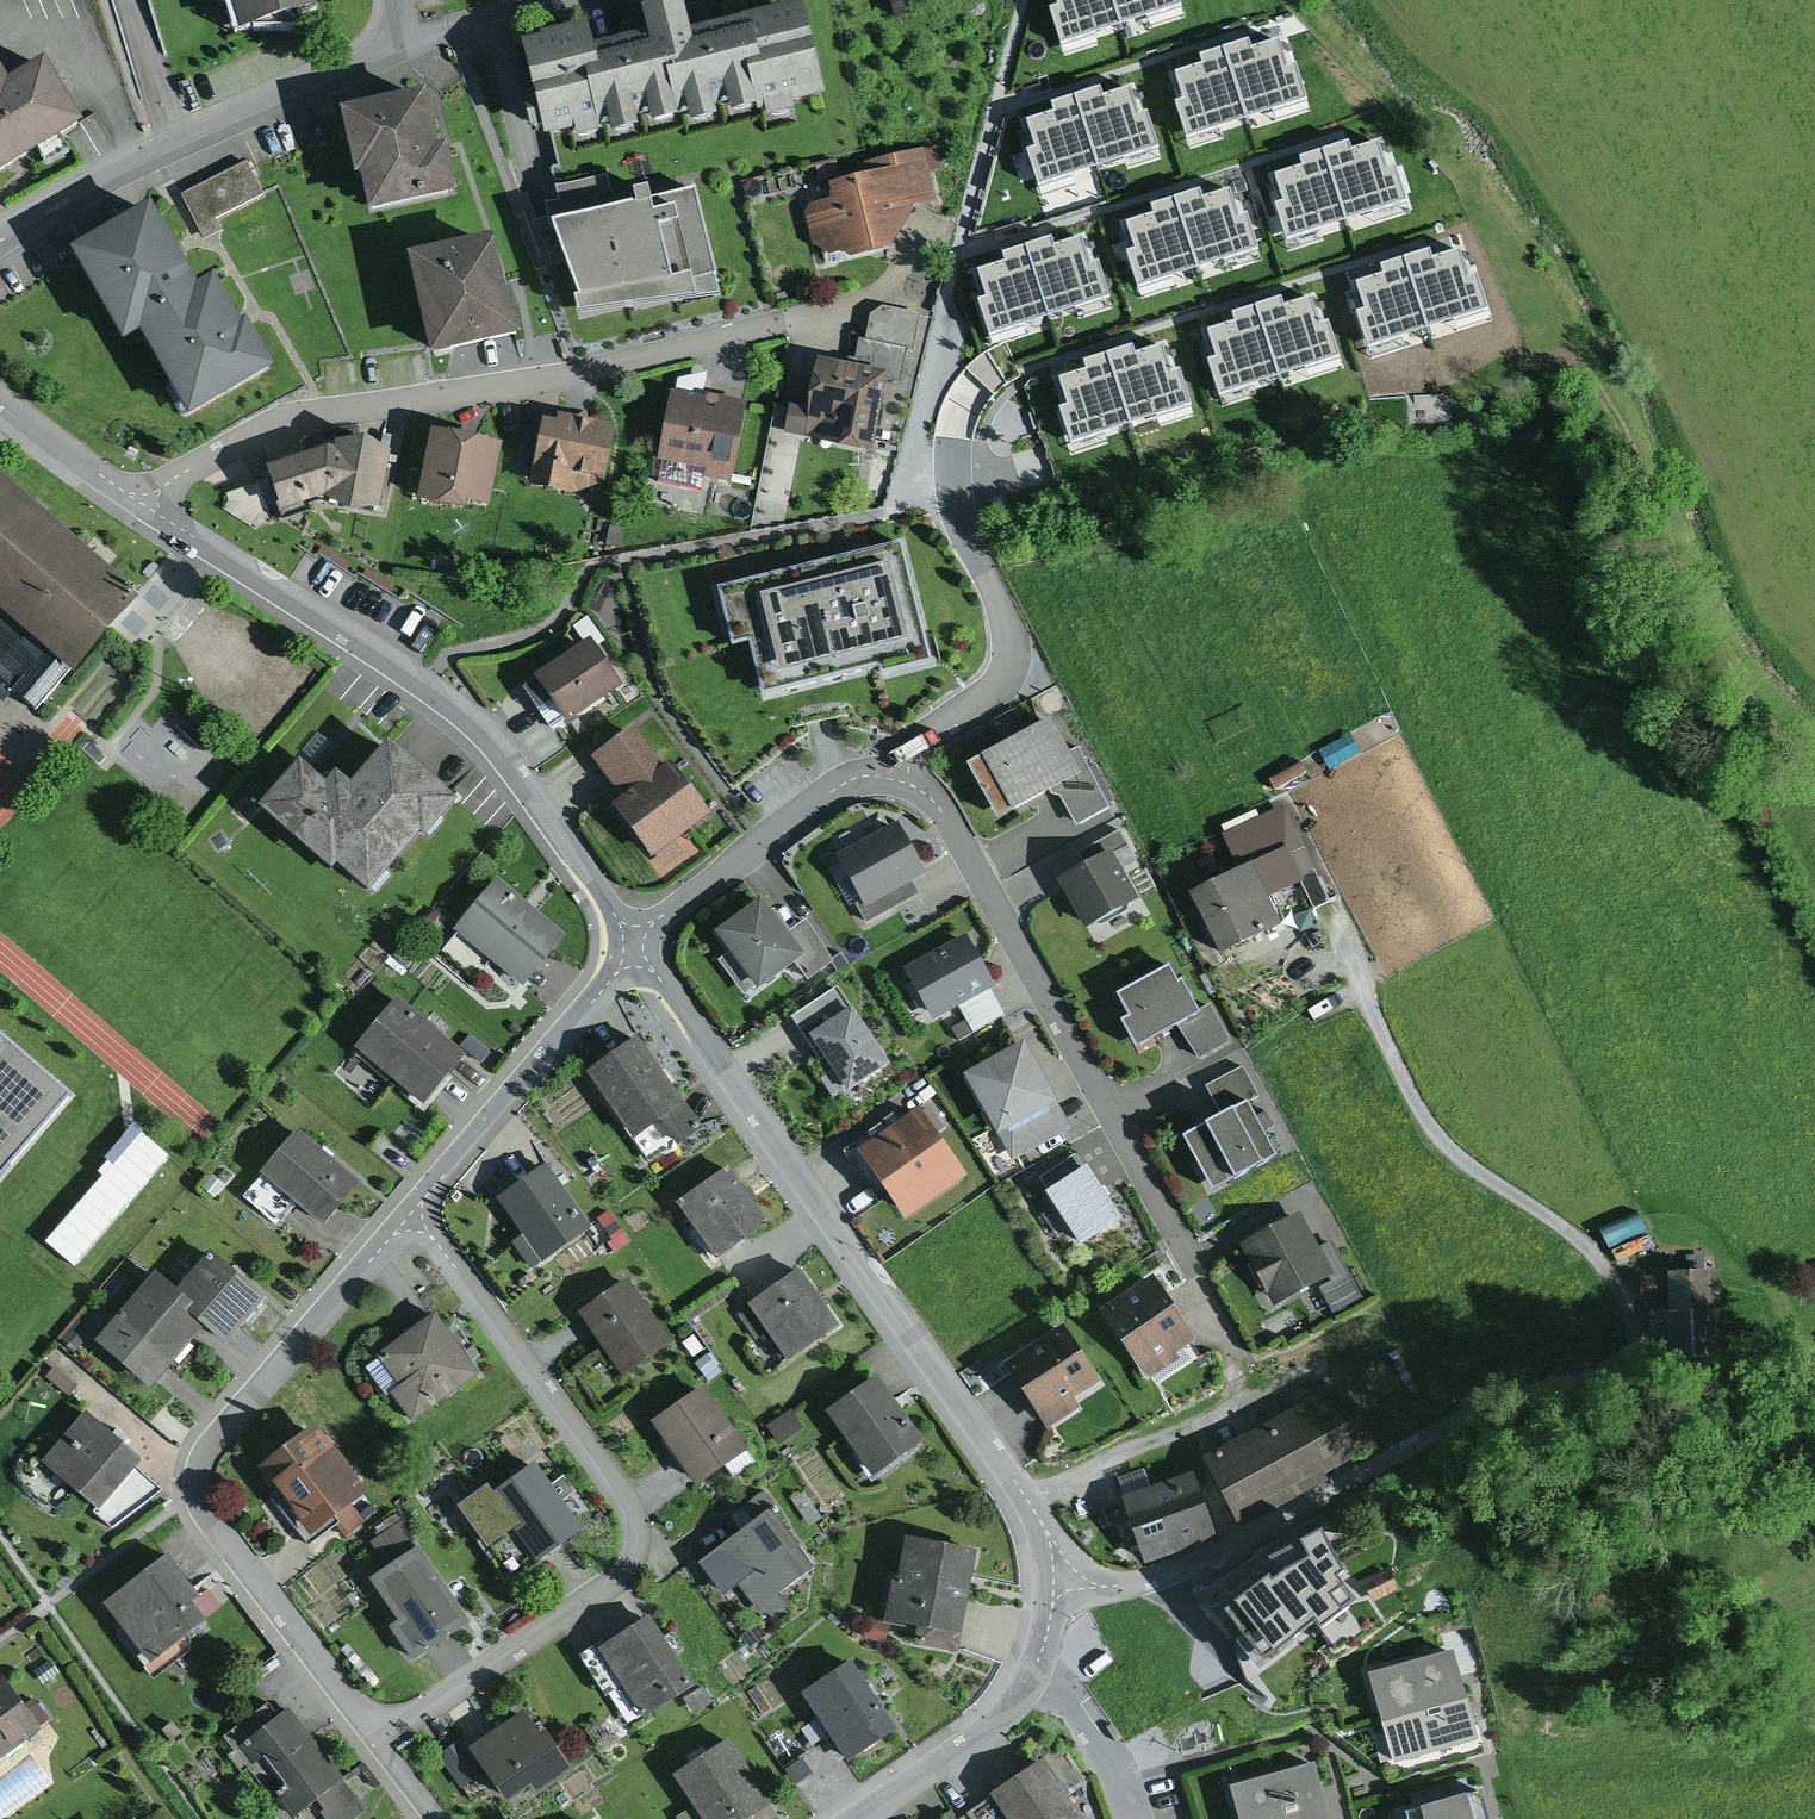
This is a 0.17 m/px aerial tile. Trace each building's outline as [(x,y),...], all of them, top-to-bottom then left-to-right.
[(240,41),(301,39),(297,27),(323,20),(317,0),(228,0),(240,41)] [(895,27),(928,20),(924,0),(889,0),(895,27)] [(1111,0),(1058,0),(1069,37),(1118,22),(1111,0)] [(1118,22),(1169,6),(1168,0),(1111,0),(1118,22)] [(540,51),(522,55),(545,147),(575,140),(577,148),(611,140),(613,148),(641,141),(638,129),(647,127),(651,141),(680,134),(678,126),(687,124),(690,137),(719,130),(716,117),(728,115),(731,128),(766,119),(768,127),(794,121),(792,112),(824,105),(802,13),(690,39),(684,13),(641,23),(646,44),(593,57),(588,35),(539,46),(540,51)] [(1275,41),(1223,56),(1240,110),(1291,94),(1275,41)] [(1240,110),(1223,56),(1174,71),(1191,125),(1240,110)] [(83,134),(44,69),(8,91),(0,78),(0,184),(83,134)] [(1126,88),(1075,104),(1092,158),(1143,142),(1126,88)] [(420,100),(339,116),(351,175),(360,177),(367,213),(449,197),(441,156),(432,158),(420,100)] [(1092,158),(1075,104),(1026,119),(1042,173),(1092,158)] [(811,208),(805,215),(813,247),(830,258),(843,257),(853,263),(889,255),(915,210),(935,203),(923,152),(861,167),(865,182),(831,189),(834,203),(811,208)] [(1388,152),(1336,168),(1353,222),(1404,206),(1388,152)] [(247,165),(181,198),(203,241),(221,233),(215,221),(263,197),(247,165)] [(1353,222),(1336,168),(1287,183),(1303,237),(1353,222)] [(545,213),(552,236),(635,215),(633,201),(611,197),(607,177),(556,194),(560,211),(545,213)] [(1229,195),(1177,211),(1194,265),(1245,249),(1229,195)] [(635,215),(552,236),(579,307),(574,308),(578,325),(696,308),(695,304),(721,302),(696,197),(651,207),(648,198),(633,201),(635,215)] [(1194,265),(1177,211),(1129,226),(1145,280),(1194,265)] [(152,214),(67,263),(122,356),(138,346),(188,431),(275,381),(246,331),(242,333),(235,322),(213,284),(198,292),(175,253),(152,214)] [(1080,239),(1028,255),(1045,309),(1096,293),(1080,239)] [(491,248),(405,265),(428,370),(523,350),(513,301),(506,303),(491,248)] [(1045,309),(1028,255),(979,269),(995,324),(1045,309)] [(860,337),(856,359),(887,364),(885,377),(900,380),(906,350),(913,351),(920,316),(883,309),(869,317),(865,338),(860,337)] [(856,359),(817,352),(808,406),(789,403),(784,431),(873,446),(885,377),(887,364),(856,359)] [(704,393),(672,387),(658,455),(707,465),(705,475),(730,480),(747,398),(704,389),(704,393)] [(556,416),(543,414),(530,473),(529,479),(571,488),(605,478),(618,420),(557,407),(556,416)] [(530,473),(543,414),(528,411),(516,470),(530,473)] [(502,437),(432,423),(418,492),(465,501),(466,495),(490,500),(502,437)] [(328,440),(267,459),(270,467),(277,493),(280,505),(324,492),(349,502),(380,501),(390,445),(366,428),(337,433),(334,440),(328,440)] [(71,665),(142,584),(0,465),(0,604),(71,665)] [(277,493),(270,467),(255,471),(264,506),(273,504),(271,495),(277,493)] [(625,525),(589,517),(579,556),(603,555),(605,544),(620,546),(623,533),(625,525)] [(901,537),(722,583),(735,636),(752,632),(766,684),(879,655),(882,669),(932,656),(901,537)] [(4,698),(14,687),(36,706),(71,665),(0,604),(0,695),(4,698)] [(572,624),(581,637),(592,630),(600,642),(605,639),(587,614),(572,624)] [(581,637),(534,668),(537,673),(522,682),(538,704),(553,694),(569,717),(625,679),(600,642),(592,630),(581,637)] [(977,756),(968,761),(996,814),(1050,786),(1052,792),(1061,794),(1076,822),(1108,805),(1078,745),(1070,750),(1051,714),(1003,738),(982,749),(984,753),(977,756)] [(634,719),(592,750),(623,793),(614,799),(654,853),(656,851),(664,862),(683,848),(673,835),(711,808),(672,755),(664,760),(634,719)] [(982,749),(1003,738),(995,723),(967,738),(977,756),(984,753),(982,749)] [(326,772),(297,748),(255,798),(332,864),(338,857),(368,882),(420,822),(425,826),(456,791),(387,733),(351,775),(335,761),(326,772)] [(1222,833),(1237,865),(1250,858),(1267,895),(1302,879),(1315,907),(1329,901),(1284,804),(1222,833)] [(898,818),(838,852),(866,901),(911,876),(926,868),(898,818)] [(1079,850),(1085,863),(1114,848),(1124,866),(1137,859),(1120,828),(1079,850)] [(1085,863),(1060,876),(1086,924),(1139,895),(1124,866),(1114,848),(1085,863)] [(1212,853),(1197,859),(1203,872),(1218,866),(1212,853)] [(1190,887),(1220,950),(1281,920),(1267,895),(1250,858),(1237,865),(1190,887)] [(531,903),(496,873),(458,921),(456,924),(524,981),(566,932),(531,903)] [(919,891),(911,876),(866,901),(858,906),(866,920),(919,891)] [(760,899),(710,935),(754,996),(801,962),(812,978),(833,962),(807,926),(789,939),(760,899)] [(447,917),(434,906),(420,923),(441,940),(456,924),(458,921),(449,914),(447,917)] [(966,932),(904,965),(932,1016),(957,1002),(990,984),(994,982),(966,932)] [(1168,961),(1116,990),(1128,1010),(1120,1014),(1137,1044),(1178,1021),(1199,1058),(1232,1039),(1210,1000),(1200,1006),(1181,973),(1177,975),(1168,961)] [(837,981),(790,1012),(819,1055),(825,1051),(835,1066),(848,1085),(888,1058),(837,981)] [(1006,1012),(990,984),(957,1002),(973,1031),(1006,1012)] [(466,1050),(398,993),(355,1043),(423,1100),(466,1050)] [(515,1021),(509,1028),(516,1034),(522,1028),(515,1021)] [(638,1031),(587,1066),(650,1158),(701,1124),(638,1031)] [(490,1050),(469,1033),(461,1043),(482,1061),(490,1050)] [(1024,1036),(964,1069),(1013,1157),(1073,1124),(1024,1036)] [(0,1040),(0,1181),(70,1099),(0,1040)] [(1207,1082),(1220,1109),(1247,1095),(1257,1091),(1243,1064),(1207,1082)] [(848,1085),(835,1066),(821,1075),(841,1105),(855,1096),(848,1085)] [(1220,1109),(1182,1130),(1212,1185),(1277,1150),(1247,1095),(1220,1109)] [(920,1104),(858,1147),(892,1192),(909,1215),(969,1174),(943,1136),(920,1104)] [(359,1178),(297,1125),(261,1168),(264,1170),(298,1199),(323,1220),(359,1178)] [(1046,1187),(1083,1163),(1075,1152),(1038,1176),(1046,1187)] [(547,1160),(498,1194),(523,1232),(541,1259),(592,1224),(547,1160)] [(1083,1163),(1046,1187),(1080,1240),(1121,1212),(1087,1161),(1083,1163)] [(728,1163),(677,1198),(716,1254),(767,1219),(746,1190),(728,1163)] [(298,1199),(264,1170),(244,1193),(278,1223),(298,1199)] [(213,1173),(202,1185),(214,1196),(225,1183),(213,1173)] [(613,1238),(623,1231),(608,1210),(597,1217),(613,1238)] [(1301,1212),(1242,1242),(1273,1301),(1332,1271),(1318,1246),(1301,1212)] [(630,1241),(623,1231),(613,1238),(608,1241),(615,1251),(630,1241)] [(541,1259),(523,1232),(512,1240),(531,1266),(541,1259)] [(1332,1238),(1318,1246),(1332,1271),(1336,1278),(1321,1286),(1334,1310),(1363,1294),(1332,1238)] [(210,1245),(177,1283),(193,1297),(185,1307),(204,1323),(226,1342),(267,1294),(210,1245)] [(185,1307),(193,1297),(177,1283),(155,1265),(93,1338),(150,1386),(204,1323),(185,1307)] [(800,1266),(748,1301),(751,1304),(738,1313),(756,1340),(769,1331),(787,1358),(839,1322),(821,1296),(800,1266)] [(1670,1296),(1670,1329),(1712,1329),(1711,1267),(1668,1268),(1668,1274),(1642,1274),(1643,1296),(1670,1296)] [(1153,1272),(1100,1307),(1148,1379),(1181,1357),(1175,1349),(1195,1336),(1153,1272)] [(628,1275),(578,1308),(621,1373),(671,1339),(628,1275)] [(435,1310),(378,1351),(401,1383),(391,1390),(411,1419),(479,1370),(435,1310)] [(93,1331),(79,1318),(61,1339),(75,1351),(93,1331)] [(1064,1320),(1002,1360),(1045,1427),(1080,1404),(1074,1394),(1100,1377),(1064,1320)] [(693,1334),(683,1342),(693,1356),(704,1348),(693,1334)] [(708,1352),(695,1362),(709,1380),(721,1371),(708,1352)] [(56,1364),(47,1374),(69,1394),(78,1384),(56,1364)] [(877,1372),(827,1407),(873,1473),(923,1438),(898,1402),(877,1372)] [(1344,1375),(1198,1453),(1237,1525),(1329,1476),(1325,1469),(1379,1440),(1344,1375)] [(703,1383),(651,1419),(695,1482),(747,1446),(703,1383)] [(87,1407),(43,1460),(98,1505),(134,1463),(142,1453),(87,1407)] [(792,1408),(767,1424),(779,1442),(804,1426),(792,1408)] [(315,1420),(258,1463),(278,1489),(271,1494),(309,1543),(335,1524),(345,1537),(366,1521),(350,1501),(367,1488),(315,1420)] [(487,1480),(457,1501),(487,1542),(512,1524),(537,1559),(584,1526),(563,1497),(575,1489),(563,1473),(552,1481),(535,1457),(493,1487),(487,1480)] [(161,1487),(134,1463),(98,1505),(94,1511),(112,1524),(161,1487)] [(1193,1470),(1121,1494),(1144,1560),(1215,1536),(1193,1470)] [(758,1492),(742,1504),(752,1517),(764,1507),(768,1504),(758,1492)] [(752,1517),(699,1560),(721,1592),(737,1582),(758,1610),(787,1605),(778,1591),(812,1565),(764,1507),(752,1517)] [(386,1564),(370,1574),(398,1617),(389,1623),(413,1659),(470,1621),(419,1543),(416,1544),(400,1519),(369,1539),(386,1564)] [(977,1544),(906,1532),(899,1575),(892,1574),(885,1618),(917,1623),(913,1642),(959,1649),(977,1544)] [(1228,1614),(1288,1684),(1363,1628),(1334,1594),(1344,1585),(1334,1576),(1340,1570),(1321,1534),(1292,1548),(1297,1557),(1228,1614)] [(166,1551),(104,1599),(151,1659),(206,1616),(193,1599),(199,1594),(166,1551)] [(1366,1586),(1374,1606),(1400,1593),(1392,1573),(1366,1586)] [(650,1611),(599,1643),(644,1714),(695,1682),(650,1611)] [(869,1616),(863,1635),(884,1642),(890,1623),(869,1616)] [(988,1642),(985,1652),(1003,1658),(1006,1648),(988,1642)] [(1455,1646),(1369,1669),(1381,1717),(1468,1694),(1455,1646)] [(50,1658),(34,1669),(43,1682),(59,1671),(50,1658)] [(851,1658),(802,1690),(846,1757),(895,1725),(851,1658)] [(935,1659),(926,1673),(941,1683),(950,1668),(935,1659)] [(0,1674),(0,1754),(48,1717),(33,1696),(24,1703),(2,1673),(0,1674)] [(703,1685),(683,1697),(693,1713),(713,1701),(703,1685)] [(725,1690),(715,1696),(720,1704),(730,1698),(725,1690)] [(1468,1694),(1381,1717),(1393,1759),(1479,1736),(1468,1694)] [(234,1749),(279,1714),(268,1700),(223,1735),(234,1749)] [(234,1749),(228,1754),(241,1769),(247,1764),(263,1784),(270,1778),(280,1791),(275,1795),(292,1817),(317,1798),(345,1776),(344,1775),(289,1706),(279,1714),(234,1749)] [(524,1706),(469,1743),(505,1797),(529,1781),(536,1792),(573,1767),(545,1726),(539,1730),(524,1706)] [(816,1718),(801,1728),(812,1744),(826,1734),(816,1718)] [(674,1772),(694,1804),(704,1818),(744,1818),(771,1802),(729,1737),(674,1772)] [(483,1771),(460,1738),(437,1754),(460,1787),(483,1771)] [(801,1756),(784,1768),(794,1784),(812,1772),(801,1756)] [(991,1790),(993,1793),(1010,1818),(1084,1818),(1042,1756),(991,1790)] [(1241,1818),(1284,1818),(1328,1806),(1315,1759),(1230,1782),(1241,1818)] [(317,1798),(325,1808),(320,1812),(325,1818),(352,1818),(368,1806),(348,1781),(345,1776),(317,1798)] [(1409,1818),(1491,1818),(1483,1786),(1405,1806),(1409,1818)] [(993,1793),(968,1810),(974,1818),(1010,1818),(993,1793)] [(694,1804),(676,1815),(679,1818),(704,1818),(694,1804)] [(1328,1806),(1284,1818),(1332,1818),(1328,1806)] [(952,1807),(933,1818),(960,1818),(952,1807)]
